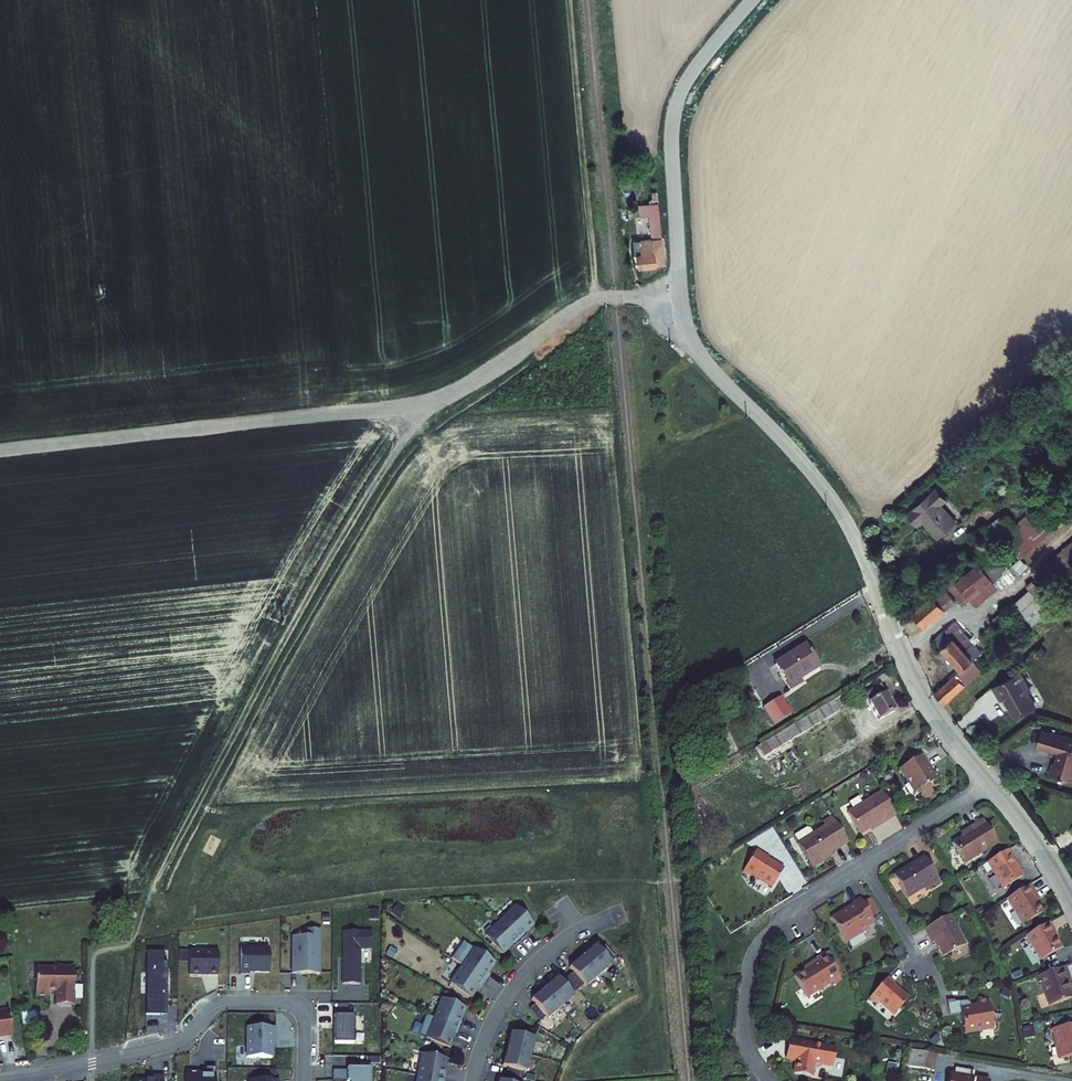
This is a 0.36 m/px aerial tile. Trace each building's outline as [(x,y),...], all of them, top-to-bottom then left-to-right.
[(633,243),(636,270),(670,265),(661,201),(651,202),(653,240),(633,243)] [(922,522),(936,538),(955,522),(941,505),(945,502),(934,490),(906,514),(917,527),(922,522)] [(1008,537),(1024,555),(1057,526),(1042,508),(1008,537)] [(985,528),(995,540),(1007,529),(998,518),(985,528)] [(979,562),(995,580),(1024,555),(1008,537),(979,562)] [(1039,600),(1071,572),(1071,541),(1051,559),(1059,569),(1046,580),(1040,573),(1033,579),(1037,583),(1029,589),(1039,600)] [(970,594),(976,602),(997,583),(995,580),(979,562),(957,580),(970,594)] [(917,615),(929,629),(970,594),(957,580),(917,615)] [(1018,599),(1036,619),(1047,609),(1039,600),(1029,589),(1018,599)] [(935,691),(943,704),(994,661),(985,651),(994,643),(966,612),(936,639),(962,668),(935,691)] [(808,638),(777,657),(792,682),(803,675),(801,671),(820,658),(808,638)] [(1025,672),(997,688),(1005,702),(1011,699),(1016,708),(1015,709),(1021,719),(1040,707),(1041,704),(1035,693),(1036,690),(1025,672)] [(884,682),(867,691),(882,717),(899,707),(884,682)] [(703,694),(687,703),(691,709),(707,700),(703,694)] [(840,699),(773,740),(779,750),(846,709),(840,699)] [(1071,779),(1071,735),(1054,729),(1053,731),(1045,728),(1040,743),(1061,750),(1057,761),(1055,761),(1052,772),(1071,779)] [(936,796),(930,786),(941,780),(937,773),(935,774),(931,772),(929,769),(932,768),(923,753),(911,760),(912,763),(901,770),(905,777),(906,776),(916,794),(919,793),(925,803),(936,796)] [(881,826),(897,816),(882,793),(848,814),(861,835),(880,824),(881,826)] [(823,861),(822,859),(848,843),(834,819),(825,824),(826,827),(798,844),(813,868),(823,861)] [(971,834),(954,844),(967,865),(1001,845),(986,820),(968,830),(971,834)] [(758,876),(773,886),(785,868),(769,858),(771,856),(758,847),(744,869),(757,878),(758,876)] [(1027,878),(1010,851),(985,867),(990,875),(994,872),(1006,891),(1027,878)] [(926,883),(927,884),(940,876),(926,852),(914,860),(914,861),(896,872),(908,893),(926,883)] [(1030,885),(1007,899),(1022,925),(1043,913),(1032,895),(1035,893),(1030,885)] [(846,942),(869,928),(867,924),(874,920),(872,916),(864,902),(861,898),(853,903),(854,905),(832,918),(846,942)] [(864,902),(872,916),(880,912),(871,898),(864,902)] [(535,923),(518,906),(503,920),(522,940),(528,934),(526,932),(535,923)] [(943,958),(966,947),(951,916),(925,929),(932,944),(935,942),(943,958)] [(522,940),(503,920),(487,935),(504,953),(513,944),(515,946),(522,940)] [(1050,920),(1027,935),(1041,958),(1061,946),(1053,933),(1056,931),(1050,920)] [(319,974),(319,930),(305,930),(305,937),(292,937),(291,974),(319,974)] [(370,933),(342,933),(342,985),(359,985),(359,951),(370,951),(370,933)] [(597,943),(571,966),(574,970),(585,982),(587,985),(613,962),(611,960),(601,947),(597,943)] [(606,943),(601,947),(611,960),(617,955),(606,943)] [(496,961),(476,948),(464,966),(487,981),(492,974),(489,972),(496,961)] [(269,973),(269,949),(240,949),(240,975),(249,975),(249,973),(269,973)] [(832,984),(841,979),(825,952),(816,957),(817,959),(810,963),(810,964),(793,974),(806,996),(831,981),(832,984)] [(189,976),(200,976),(200,975),(206,975),(206,976),(218,976),(218,953),(189,953),(189,976)] [(1043,974),(1054,1005),(1071,999),(1071,990),(1069,981),(1071,980),(1071,973),(1069,965),(1043,974)] [(61,1005),(79,1006),(79,966),(61,966),(61,968),(40,968),(40,996),(53,996),(53,992),(61,992),(61,1005)] [(487,981),(464,966),(452,983),(473,997),(480,986),(482,988),(487,981)] [(585,982),(574,970),(569,975),(580,987),(585,982)] [(563,980),(574,992),(580,987),(569,975),(563,980)] [(560,976),(533,998),(537,1003),(548,1015),(550,1017),(576,995),(574,992),(563,980),(560,976)] [(894,1014),(908,999),(893,985),(894,983),(887,977),(869,998),(876,1004),(878,1001),(894,1014)] [(468,1007),(445,998),(437,1018),(462,1028),(466,1020),(463,1019),(468,1007)] [(964,1034),(992,1027),(985,998),(973,1001),(974,1005),(968,1006),(968,1005),(957,1008),(964,1034)] [(548,1015),(537,1003),(532,1007),(542,1020),(548,1015)] [(16,1034),(12,1008),(7,1009),(4,1007),(0,1007),(0,1036),(16,1034)] [(23,1026),(37,1025),(35,1010),(21,1012),(23,1026)] [(334,1017),(334,1045),(355,1045),(355,1017),(334,1017)] [(462,1028),(437,1018),(429,1037),(452,1047),(457,1035),(459,1036),(462,1028)] [(521,1024),(519,1031),(535,1035),(537,1028),(521,1024)] [(1054,1030),(1056,1045),(1059,1045),(1062,1060),(1071,1058),(1071,1064),(1071,1027),(1054,1030)] [(275,1040),(275,1028),(247,1028),(247,1058),(273,1059),(273,1040),(275,1040)] [(530,1070),(538,1036),(535,1035),(519,1031),(514,1030),(506,1064),(511,1065),(527,1069),(530,1070)] [(817,1046),(787,1041),(784,1058),(795,1060),(792,1074),(810,1077),(811,1069),(815,1069),(822,1065),(831,1067),(834,1050),(825,1048),(825,1047),(817,1045),(817,1046)] [(896,1046),(894,1063),(902,1064),(905,1048),(896,1046)] [(905,1048),(902,1064),(937,1069),(939,1053),(905,1048)] [(449,1058),(425,1054),(422,1075),(449,1079),(450,1071),(447,1071),(449,1058)] [(527,1069),(511,1065),(509,1072),(525,1076),(527,1069)] [(216,1068),(206,1068),(206,1074),(186,1074),(186,1080),(216,1080),(216,1068)] [(962,1068),(961,1076),(977,1078),(978,1071),(962,1068)] [(348,1070),(348,1072),(348,1080),(372,1080),(372,1070),(348,1070)] [(348,1072),(334,1072),(334,1080),(348,1080),(348,1072)] [(508,1080),(513,1080),(524,1080),(525,1076),(509,1072),(508,1080)]
